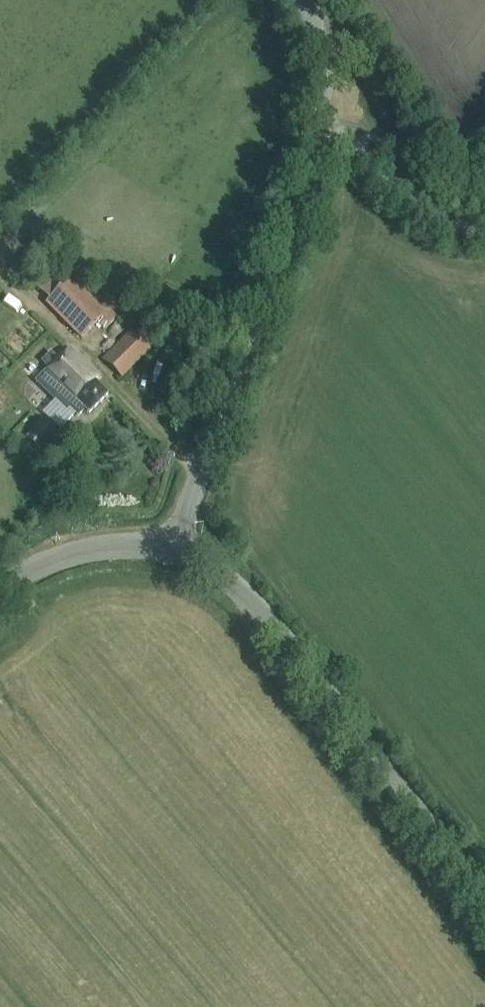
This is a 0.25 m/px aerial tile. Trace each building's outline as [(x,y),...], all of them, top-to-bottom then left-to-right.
[(107,313),(73,278),(47,304),(81,338),(107,313)] [(151,349),(131,330),(102,361),(121,380),(151,349)] [(85,410),(89,414),(108,395),(94,382),(97,378),(69,350),(58,361),(51,354),(43,362),(50,369),(44,375),(36,382),(66,412),(69,409),(78,417),(85,410)] [(54,438),(40,424),(25,438),(39,452),(54,438)]
